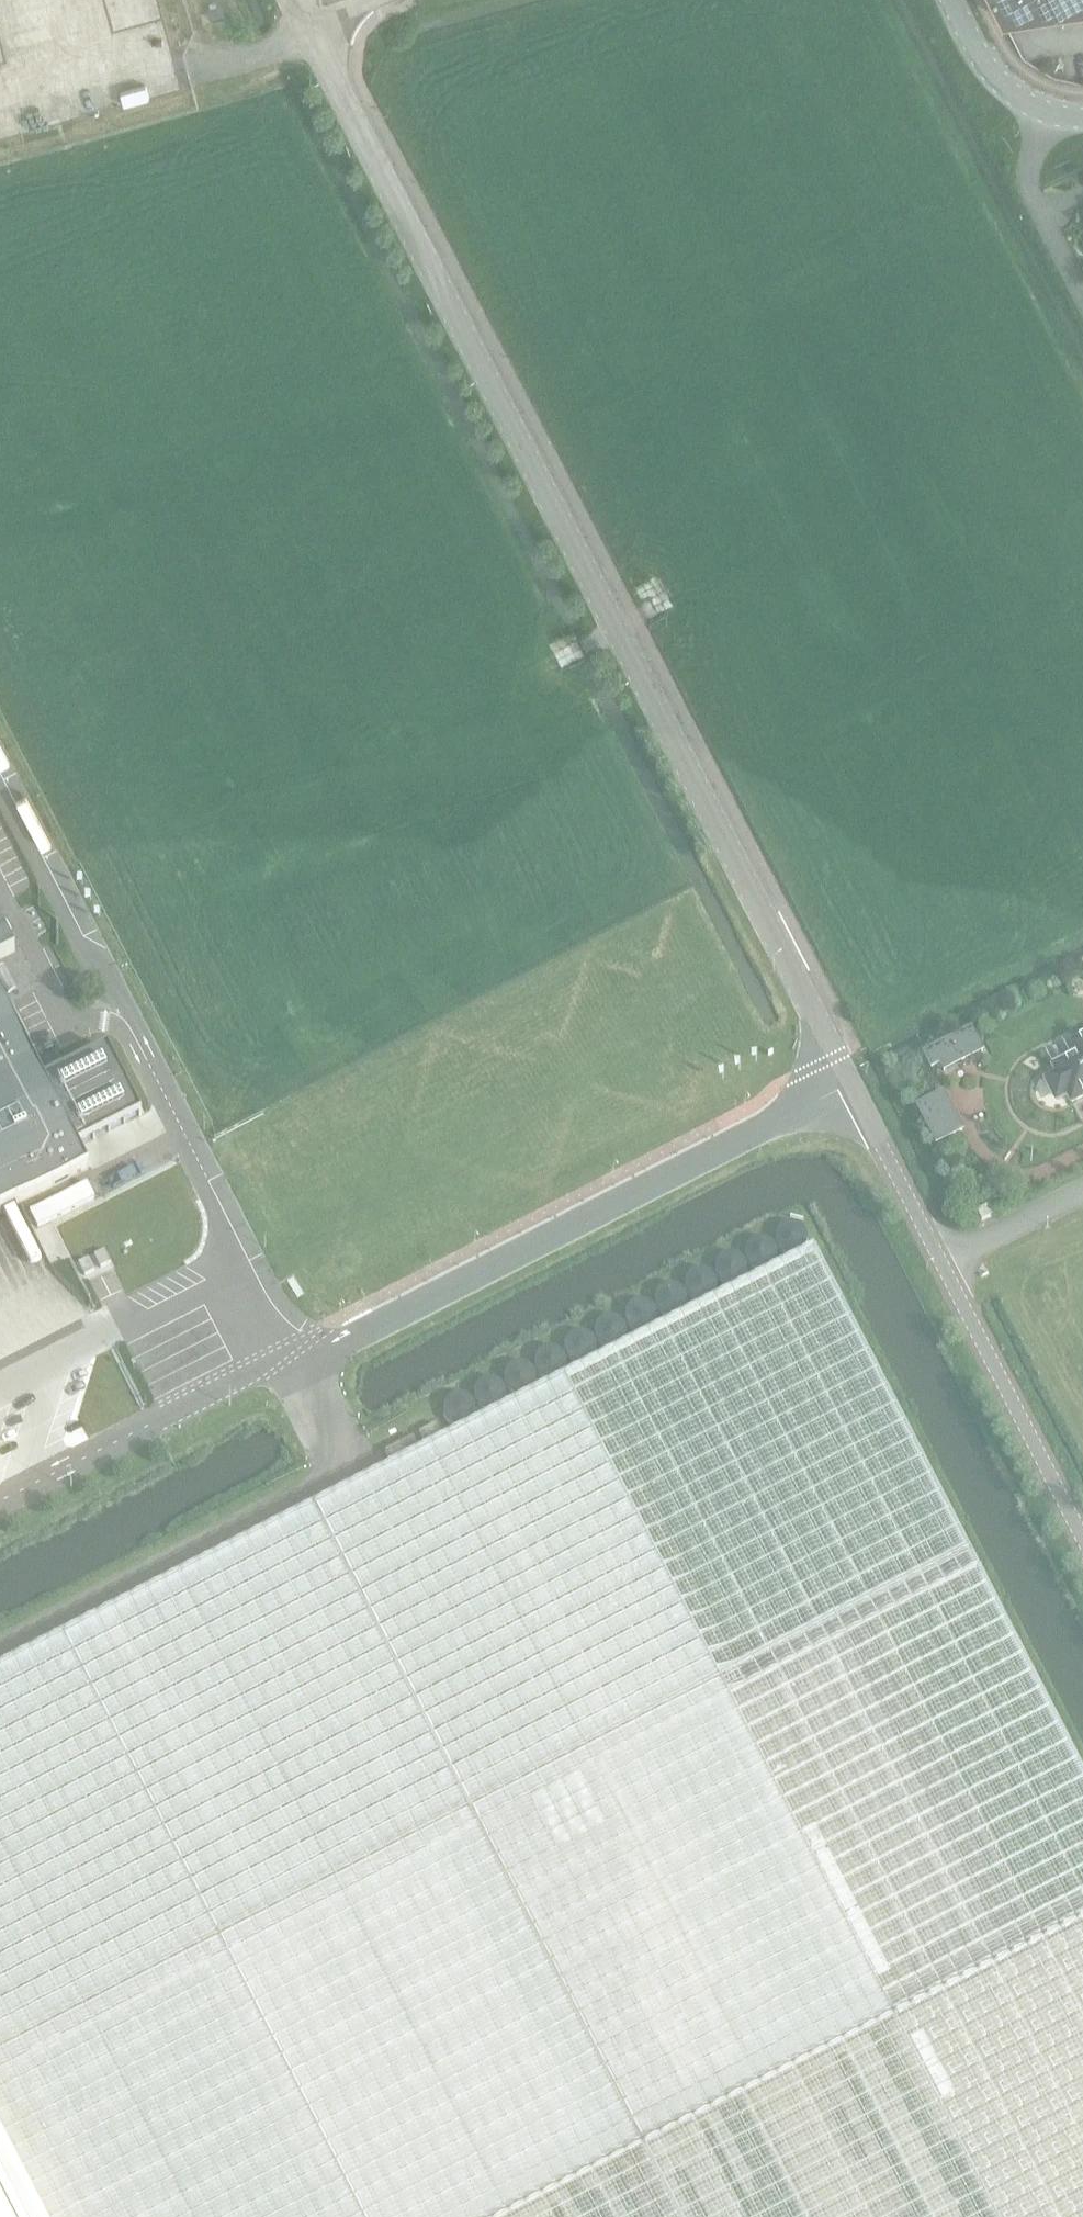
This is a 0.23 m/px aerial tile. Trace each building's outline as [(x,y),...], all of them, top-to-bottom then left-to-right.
[(1000,16),(1082,4),(1082,0),(992,0),(1000,16)] [(15,951),(5,931),(0,933),(0,959),(15,951)] [(89,1168),(78,1148),(142,1115),(108,1049),(44,1081),(0,995),(0,1213),(89,1168)] [(973,1028),(923,1053),(931,1070),(940,1065),(944,1073),(985,1052),(973,1028)] [(1050,1084),(1050,1089),(1052,1093),(1056,1096),(1060,1098),(1067,1094),(1072,1103),(1082,1097),(1082,1038),(1067,1046),(1073,1057),(1054,1067),(1058,1076),(1050,1080),(1050,1084)] [(943,1092),(915,1106),(936,1146),(963,1132),(943,1092)] [(87,1184),(30,1212),(38,1228),(95,1199),(87,1184)] [(977,1211),(981,1221),(994,1215),(989,1205),(977,1211)] [(805,1230),(803,1228),(801,1226),(799,1225),(796,1224),(793,1223),(791,1223),(788,1224),(786,1224),(783,1226),(781,1227),(779,1229),(778,1231),(777,1234),(776,1236),(776,1239),(776,1242),(777,1244),(778,1247),(780,1249),(781,1251),(784,1253),(786,1254),(789,1254),(791,1255),(794,1255),(797,1254),(799,1253),(801,1252),(803,1250),(805,1248),(806,1245),(807,1243),(807,1240),(807,1237),(807,1235),(806,1232),(805,1230)] [(774,1245),(773,1243),(771,1241),(768,1240),(766,1239),(763,1238),(760,1238),(757,1238),(755,1239),(752,1240),(750,1242),(748,1244),(747,1246),(746,1249),(745,1252),(745,1254),(745,1257),(746,1260),(747,1262),(748,1265),(750,1267),(753,1268),(755,1270),(758,1270),(761,1271),(763,1271),(766,1270),(769,1269),(771,1267),(773,1266),(775,1263),(776,1261),(777,1258),(777,1256),(777,1253),(777,1250),(776,1247),(774,1245)] [(814,1249),(0,1668),(0,2216),(1082,2216),(1082,1772),(814,1249)] [(94,1255),(101,1269),(111,1265),(104,1250),(94,1255)] [(744,1261),(743,1259),(741,1258),(738,1256),(736,1255),(733,1255),(730,1255),(728,1255),(725,1256),(723,1257),(721,1259),(719,1261),(717,1263),(716,1265),(716,1268),(715,1270),(716,1273),(716,1276),(717,1278),(719,1281),(721,1283),(723,1284),(726,1285),(728,1286),(731,1286),(734,1286),(736,1286),(739,1285),(741,1283),(743,1281),(745,1279),(746,1277),(747,1274),(747,1272),(747,1269),(747,1266),(746,1264),(744,1261)] [(80,1262),(87,1277),(97,1272),(90,1257),(80,1262)] [(715,1277),(713,1275),(711,1273),(708,1271),(706,1270),(703,1270),(701,1270),(698,1270),(695,1271),(693,1272),(691,1274),(689,1276),(687,1278),(686,1281),(686,1283),(685,1286),(686,1289),(686,1291),(687,1294),(689,1296),(691,1298),(693,1300),(696,1301),(698,1302),(701,1302),(704,1302),(706,1301),(709,1300),(711,1299),(713,1297),(715,1295),(716,1292),(717,1290),(718,1287),(718,1284),(717,1282),(716,1279),(715,1277)] [(684,1292),(682,1290),(680,1288),(678,1287),(675,1286),(673,1285),(670,1285),(667,1286),(665,1287),(662,1288),(660,1289),(658,1291),(657,1294),(656,1296),(655,1299),(655,1301),(655,1304),(656,1307),(657,1309),(658,1311),(660,1313),(663,1315),(665,1316),(668,1317),(670,1317),(673,1317),(676,1317),(678,1316),(681,1314),(683,1312),(684,1310),(686,1308),(686,1305),(687,1302),(687,1300),(686,1297),(685,1294),(684,1292)] [(655,1308),(653,1305),(651,1304),(649,1302),(646,1301),(643,1301),(641,1301),(638,1301),(635,1302),(633,1303),(631,1305),(629,1307),(627,1309),(626,1312),(625,1314),(625,1317),(625,1320),(626,1322),(627,1325),(629,1327),(631,1329),(633,1331),(635,1332),(638,1333),(641,1333),(644,1333),(646,1333),(649,1331),(651,1330),(653,1328),(655,1326),(656,1323),(657,1321),(658,1318),(658,1315),(657,1313),(656,1310),(655,1308)] [(624,1323),(622,1321),(620,1319),(617,1318),(615,1317),(612,1316),(609,1316),(607,1317),(604,1317),(602,1319),(600,1320),(598,1322),(596,1325),(595,1327),(594,1330),(594,1332),(594,1335),(595,1338),(596,1340),(598,1343),(600,1345),(602,1346),(604,1347),(607,1348),(610,1349),(613,1348),(615,1348),(618,1347),(620,1345),(622,1343),(624,1341),(625,1339),(626,1336),(627,1334),(626,1331),(626,1328),(625,1325),(624,1323)] [(594,1340),(592,1337),(590,1336),(588,1334),(586,1333),(583,1333),(580,1333),(578,1333),(575,1334),(573,1335),(571,1337),(569,1339),(567,1341),(566,1343),(566,1346),(565,1349),(566,1351),(566,1354),(567,1356),(569,1359),(571,1360),(573,1362),(575,1363),(578,1364),(581,1364),(583,1364),(586,1364),(588,1363),(591,1361),(593,1359),(594,1357),(596,1355),(597,1352),(597,1350),(597,1347),(596,1344),(595,1342),(594,1340)] [(564,1355),(562,1353),(560,1351),(558,1350),(556,1349),(553,1348),(550,1348),(547,1348),(545,1349),(543,1351),(540,1352),(538,1354),(537,1356),(536,1359),(535,1361),(535,1364),(535,1367),(536,1370),(537,1372),(539,1374),(540,1376),(543,1378),(545,1379),(548,1380),(551,1380),(553,1380),(556,1379),(558,1378),(561,1377),(563,1375),(564,1373),(566,1371),(567,1368),(567,1365),(567,1363),(567,1360),(566,1357),(564,1355)] [(534,1370),(532,1368),(530,1366),(527,1365),(525,1364),(522,1363),(519,1363),(517,1364),(514,1365),(512,1366),(510,1367),(508,1369),(506,1372),(505,1374),(504,1377),(504,1379),(504,1382),(505,1385),(506,1387),(508,1390),(510,1392),(512,1393),(514,1395),(517,1395),(520,1396),(523,1395),(525,1395),(528,1394),(530,1392),(532,1391),(534,1388),(535,1386),(536,1383),(537,1381),(536,1378),(536,1375),(535,1373),(534,1370)] [(503,1386),(502,1384),(499,1382),(497,1381),(495,1380),(492,1379),(489,1379),(487,1380),(484,1380),(482,1382),(479,1383),(477,1385),(476,1388),(475,1390),(474,1393),(474,1395),(474,1398),(475,1401),(476,1403),(478,1406),(479,1408),(482,1409),(484,1410),(487,1411),(490,1412),(492,1411),(495,1411),(498,1410),(500,1408),(502,1406),(504,1404),(505,1402),(506,1399),(506,1396),(506,1394),(506,1391),(505,1388),(503,1386)] [(473,1402),(472,1400),(470,1398),(467,1396),(465,1395),(462,1395),(459,1395),(456,1395),(454,1396),(451,1397),(449,1399),(447,1401),(446,1403),(445,1406),(444,1408),(444,1411),(444,1414),(445,1417),(446,1419),(447,1422),(449,1424),(452,1425),(454,1426),(457,1427),(460,1428),(462,1427),(465,1427),(468,1426),(470,1424),(472,1422),(474,1420),(475,1418),(476,1415),(476,1412),(476,1409),(476,1407),(475,1404),(473,1402)] [(420,1434),(425,1445),(442,1437),(436,1425),(420,1434)] [(386,1452),(391,1464),(419,1450),(413,1438),(386,1452)]
